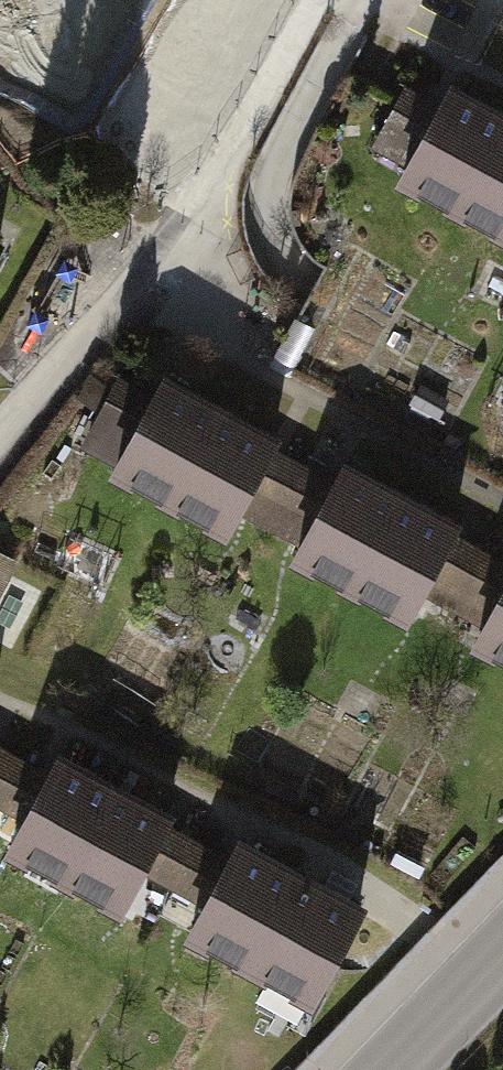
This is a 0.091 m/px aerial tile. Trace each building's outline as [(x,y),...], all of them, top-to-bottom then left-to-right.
[(284,40),(300,0),(184,0),(284,40)] [(461,77),(408,180),(476,216),(502,163),(502,99),(461,77)] [(476,216),(502,230),(502,163),(476,216)] [(246,403),(178,368),(124,472),(192,507),(246,403)] [(119,373),(82,444),(119,464),(157,393),(119,373)] [(246,403),(192,507),(267,545),(312,458),(286,445),(295,428),(246,403)] [(426,488),(358,453),(304,556),(372,591),(426,488)] [(426,488),(372,591),(447,630),(492,543),(466,529),(474,513),(426,488)] [(23,561),(0,548),(0,602),(23,561)] [(482,643),(502,653),(502,601),(482,643)] [(17,759),(0,751),(0,791),(17,759)] [(132,787),(69,755),(15,858),(79,891),(132,787)] [(132,787),(79,891),(134,919),(146,895),(173,909),(198,860),(171,846),(187,815),(132,787)] [(313,863),(250,831),(194,939),(258,972),(313,863)] [(313,863),(258,972),(330,1008),(385,900),(313,863)]
